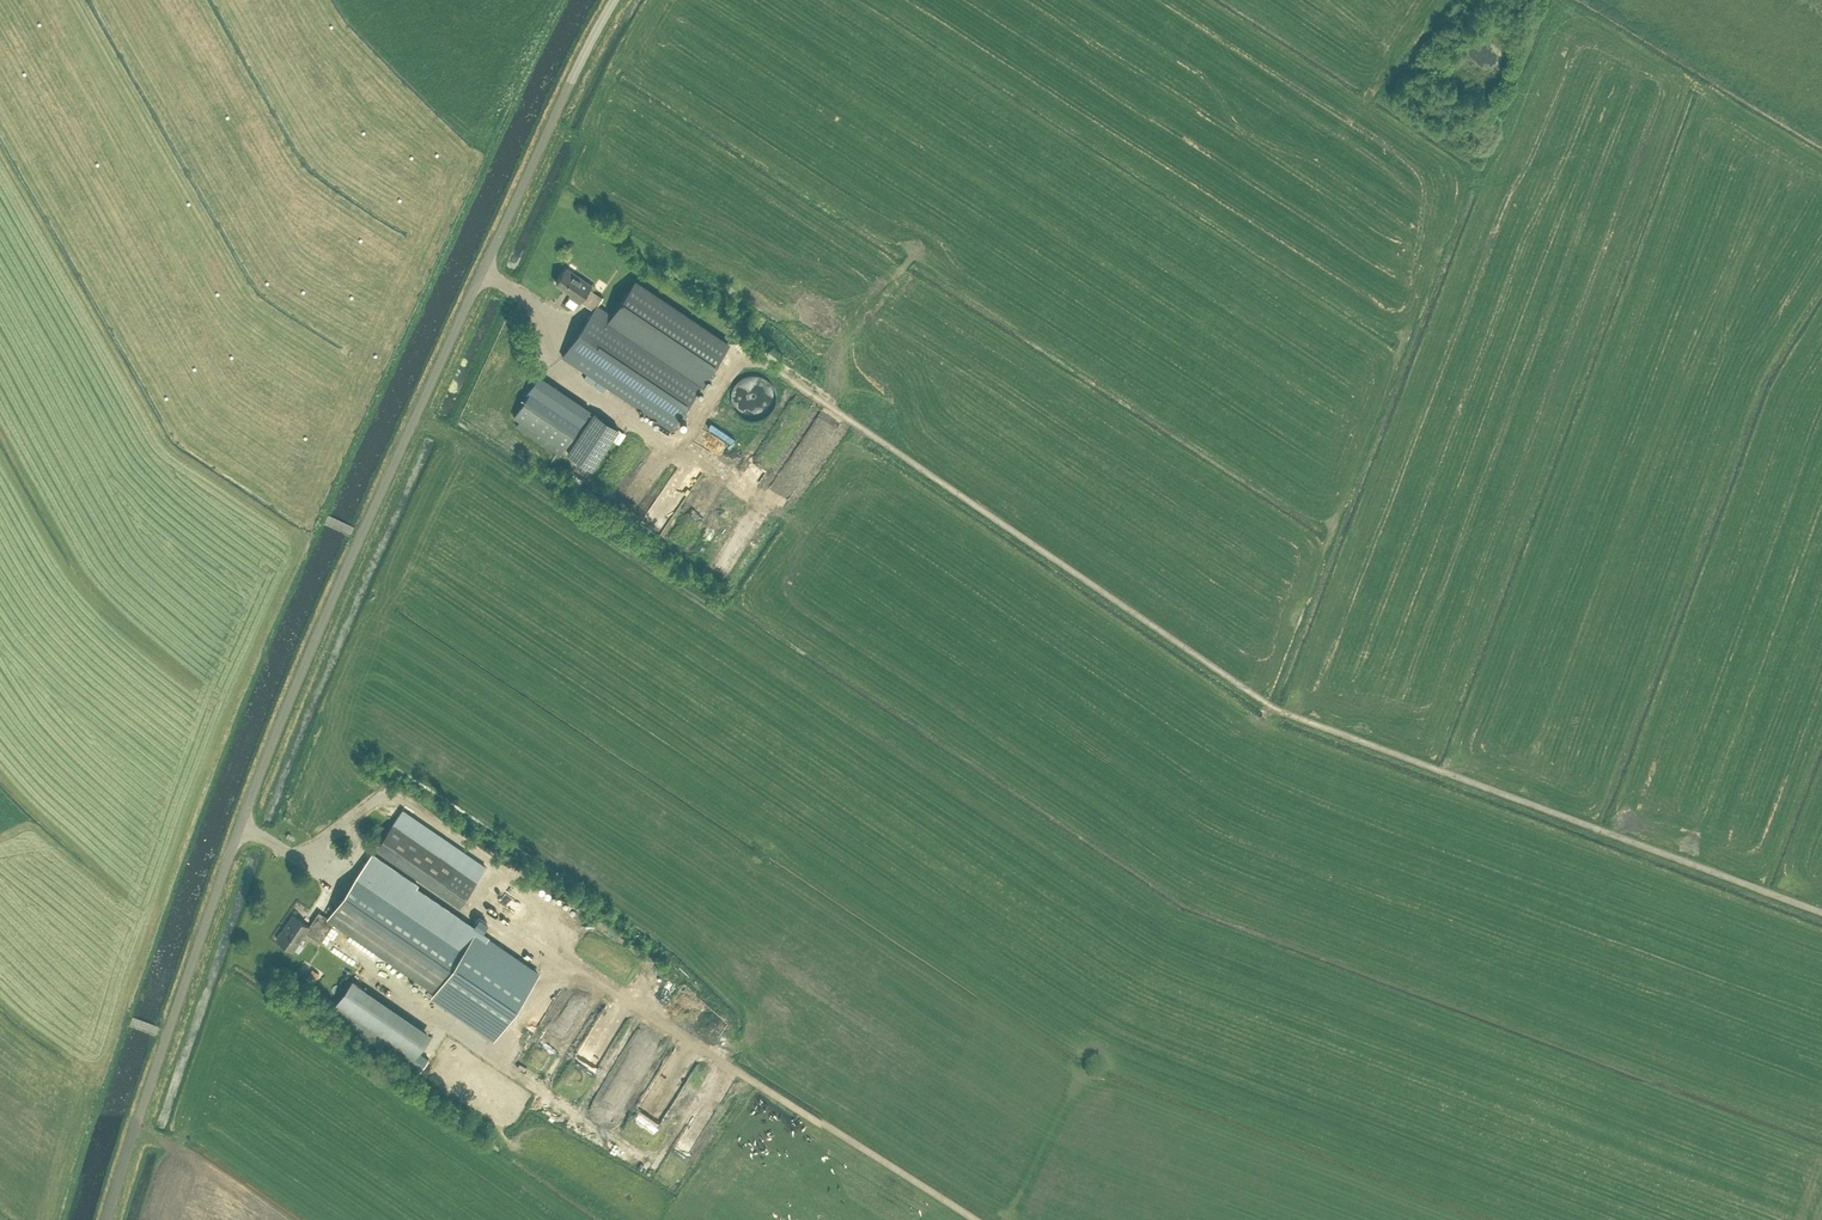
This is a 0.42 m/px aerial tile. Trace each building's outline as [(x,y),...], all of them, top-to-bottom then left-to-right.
[(562,355),(671,428),(728,342),(635,281),(613,314),(598,304),(603,296),(589,287),(591,283),(566,266),(556,282),(571,292),(569,295),(579,302),(580,300),(594,309),(562,355)] [(590,409),(538,374),(525,394),(527,395),(514,415),(564,448),(590,409)] [(816,423),(822,429),(829,422),(824,417),(816,423)] [(620,476),(627,479),(631,470),(624,467),(620,476)] [(719,518),(713,525),(721,532),(727,525),(719,518)] [(477,880),(456,866),(393,822),(376,846),(439,890),(461,904),(477,880)] [(293,914),(277,937),(293,949),(306,931),(321,941),(334,922),(435,991),(433,994),(494,1037),(538,973),(487,938),(489,935),(416,886),(418,883),(372,852),(363,866),(328,917),(319,911),(309,925),(293,914)] [(325,872),(342,879),(345,872),(329,865),(325,872)] [(472,918),(484,924),(490,912),(477,906),(472,918)] [(345,943),(372,961),(368,967),(392,982),(395,978),(404,984),(409,976),(348,938),(345,943)] [(315,964),(308,975),(317,980),(323,969),(315,964)] [(352,978),(329,1011),(409,1065),(431,1032),(352,978)] [(647,997),(653,1001),(658,992),(652,988),(647,997)] [(598,1149),(597,1154),(591,1153),(588,1164),(601,1168),(605,1151),(598,1149)]
